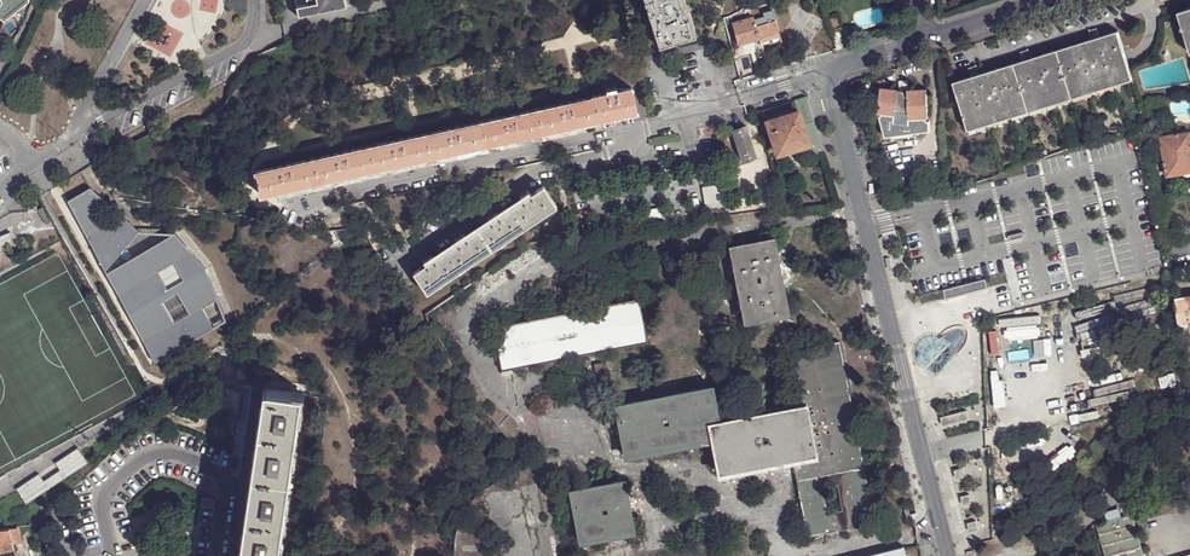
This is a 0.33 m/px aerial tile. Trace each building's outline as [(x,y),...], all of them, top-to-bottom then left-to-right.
[(3,3),(0,6),(0,18),(3,20),(29,1),(29,0),(2,0),(3,3)] [(317,3),(307,5),(294,7),(296,16),(297,16),(297,17),(346,7),(345,0),(316,0),(317,3)] [(644,16),(655,48),(691,37),(679,0),(639,0),(644,16)] [(760,9),(770,6),(768,0),(757,0),(760,9)] [(736,13),(730,16),(738,44),(740,43),(747,41),(759,38),(752,12),(749,4),(736,13)] [(760,9),(752,12),(759,38),(771,35),(778,32),(770,6),(760,9)] [(1189,50),(1189,8),(1178,12),(1189,50)] [(828,21),(837,49),(846,46),(841,27),(839,27),(836,18),(828,21)] [(783,49),(778,32),(771,35),(775,52),(783,49)] [(967,127),(1131,76),(1128,67),(1117,32),(953,83),(967,127)] [(750,49),(747,41),(740,43),(742,51),(750,49)] [(1134,85),(1131,76),(967,127),(970,137),(1134,85)] [(252,171),(257,195),(281,189),(282,194),(292,191),(291,187),(337,177),(338,181),(348,179),(347,174),(393,164),(394,169),(404,167),(403,162),(449,152),(450,156),(460,154),(459,149),(505,140),(506,144),(517,142),(516,137),(561,127),(562,131),(572,129),(572,124),(632,111),(627,87),(616,91),(615,87),(605,89),(606,93),(593,96),(593,97),(252,171)] [(902,91),(882,88),(879,114),(882,115),(883,117),(880,118),(886,137),(930,131),(930,121),(926,121),(926,119),(928,119),(927,90),(908,91),(908,95),(905,95),(905,92),(902,91)] [(806,98),(795,101),(797,111),(802,124),(806,123),(808,128),(815,126),(806,98)] [(802,124),(797,111),(767,121),(777,153),(808,143),(802,124)] [(823,153),(815,126),(808,128),(806,123),(802,124),(808,143),(812,156),(823,153)] [(731,130),(741,162),(756,157),(746,126),(731,130)] [(1189,132),(1161,137),(1167,176),(1189,172),(1189,132)] [(779,157),(770,159),(773,173),(783,171),(779,157)] [(552,207),(539,187),(527,195),(525,192),(516,197),(519,201),(495,217),(493,213),(484,219),(486,222),(462,238),(460,235),(451,240),(454,244),(430,259),(428,256),(420,262),(422,266),(410,273),(423,293),(552,207)] [(105,202),(90,188),(68,202),(109,266),(139,232),(123,218),(105,228),(95,212),(105,202)] [(702,189),(705,205),(713,203),(710,188),(702,189)] [(1023,232),(1008,236),(1009,241),(1024,237),(1023,232)] [(205,270),(174,234),(112,270),(155,362),(213,329),(202,309),(218,300),(205,270)] [(559,239),(535,242),(541,252),(560,249),(559,239)] [(729,248),(744,323),(789,315),(774,239),(729,248)] [(964,294),(963,290),(962,287),(978,283),(979,289),(986,287),(986,288),(988,288),(986,280),(946,290),(948,298),(964,294)] [(979,289),(978,283),(962,287),(963,290),(964,294),(972,292),(986,288),(986,287),(979,289)] [(1179,319),(1189,318),(1189,298),(1189,299),(1180,300),(1176,301),(1179,319)] [(592,354),(600,352),(648,343),(639,299),(493,328),(502,371),(592,354)] [(964,341),(964,336),(964,334),(963,332),(960,330),(958,329),(954,330),(952,330),(950,331),(948,332),(947,332),(944,334),(942,336),(939,338),(937,341),(934,343),(932,345),(930,347),(927,350),(925,353),(924,352),(918,358),(936,376),(942,369),(943,370),(954,357),(956,356),(958,353),(960,350),(961,349),(962,345),(964,341)] [(707,423),(711,440),(717,476),(794,461),(809,535),(873,523),(838,345),(784,355),(795,406),(720,421),(707,423)] [(626,481),(600,352),(592,354),(618,483),(626,481)] [(237,376),(248,378),(249,367),(239,365),(237,376)] [(625,456),(711,440),(707,423),(720,421),(714,387),(615,406),(625,456)] [(301,393),(263,388),(238,555),(276,555),(301,393)] [(943,427),(969,421),(967,412),(952,415),(940,418),(943,427)] [(17,490),(26,504),(87,464),(77,449),(55,464),(60,471),(44,482),(39,475),(17,490)] [(636,532),(626,481),(618,483),(572,493),(581,542),(636,532)] [(1132,516),(1097,526),(1104,555),(1143,555),(1132,516)] [(17,529),(9,530),(12,545),(22,543),(19,527),(17,527),(17,529)] [(0,531),(0,552),(13,549),(12,545),(9,530),(0,531)]
